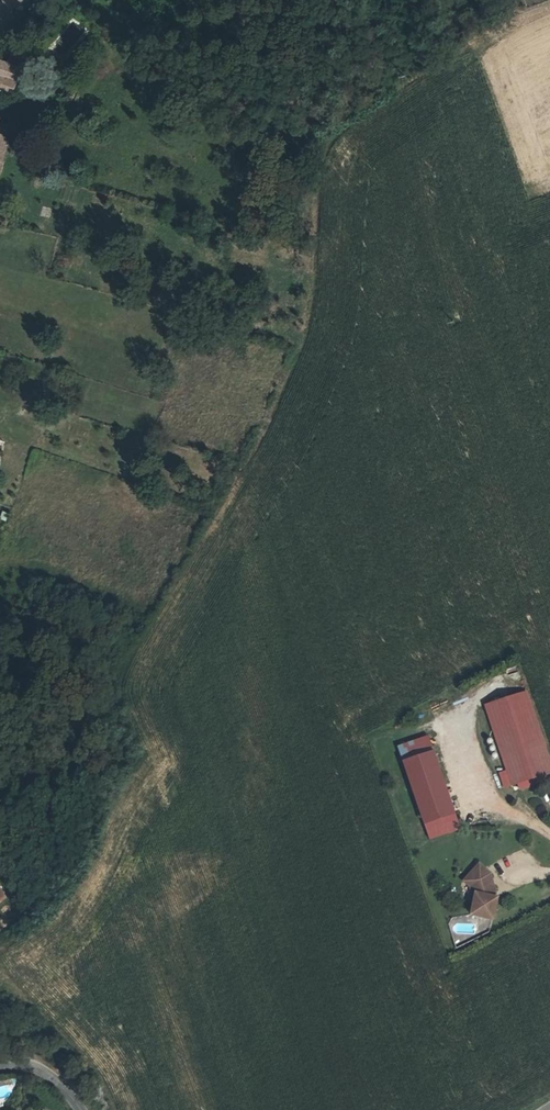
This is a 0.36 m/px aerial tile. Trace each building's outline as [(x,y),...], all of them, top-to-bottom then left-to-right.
[(8,70),(2,68),(0,75),(0,99),(14,103),(26,63),(12,59),(8,70)] [(18,139),(20,130),(7,125),(10,114),(0,111),(0,132),(18,139)] [(484,707),(514,784),(549,770),(549,764),(522,692),(484,707)] [(455,813),(433,752),(400,762),(420,824),(455,813)] [(479,860),(463,878),(474,888),(470,914),(494,917),(497,893),(493,872),(479,860)]
